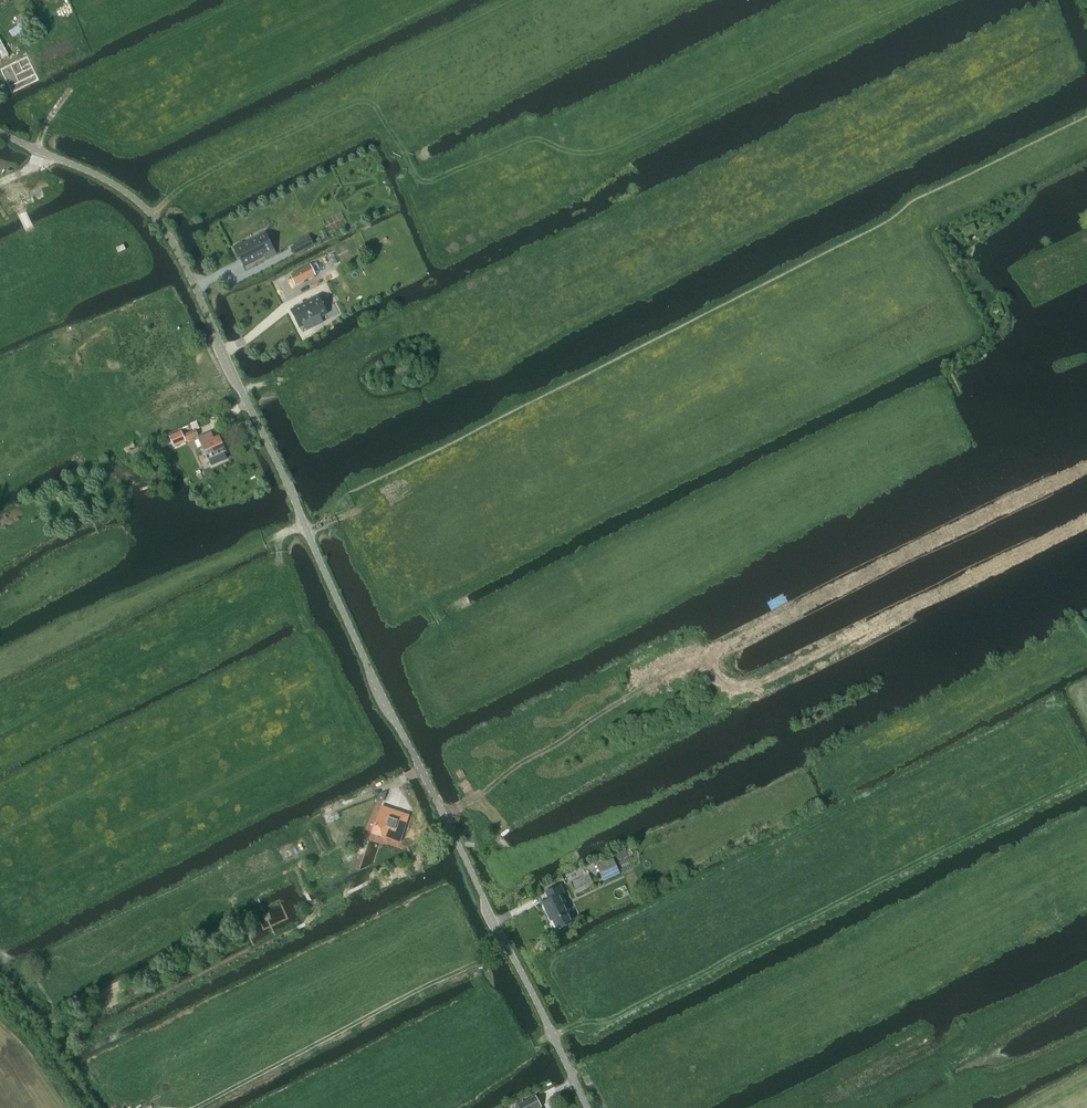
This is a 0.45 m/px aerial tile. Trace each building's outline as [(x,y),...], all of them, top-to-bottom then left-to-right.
[(3,59),(9,56),(0,41),(0,54),(3,59)] [(2,72),(11,90),(38,76),(29,59),(2,72)] [(973,224),(962,228),(965,236),(976,231),(973,224)] [(234,247),(243,266),(264,256),(266,260),(276,256),(266,235),(243,246),(242,244),(234,247)] [(297,244),(302,252),(314,246),(310,238),(297,244)] [(116,249),(118,253),(126,250),(123,245),(116,249)] [(298,271),(304,282),(316,276),(310,265),(298,271)] [(291,311),(300,328),(304,326),(307,330),(317,325),(314,321),(327,314),(318,297),(291,311)] [(196,421),(169,434),(174,447),(198,436),(194,429),(199,427),(196,421)] [(147,435),(142,428),(135,432),(141,440),(147,435)] [(211,433),(199,438),(208,460),(209,459),(212,466),(226,460),(223,453),(225,452),(219,437),(214,439),(211,433)] [(380,794),(376,803),(383,801),(386,792),(380,794)] [(380,807),(371,834),(398,843),(407,816),(380,807)] [(603,882),(620,874),(613,857),(596,865),(603,882)] [(576,894),(594,885),(589,874),(570,882),(576,894)] [(574,922),(561,895),(564,893),(560,885),(546,892),(550,899),(543,903),(549,915),(550,914),(557,930),(574,922)] [(515,1107),(540,1107),(535,1097),(515,1107)]
